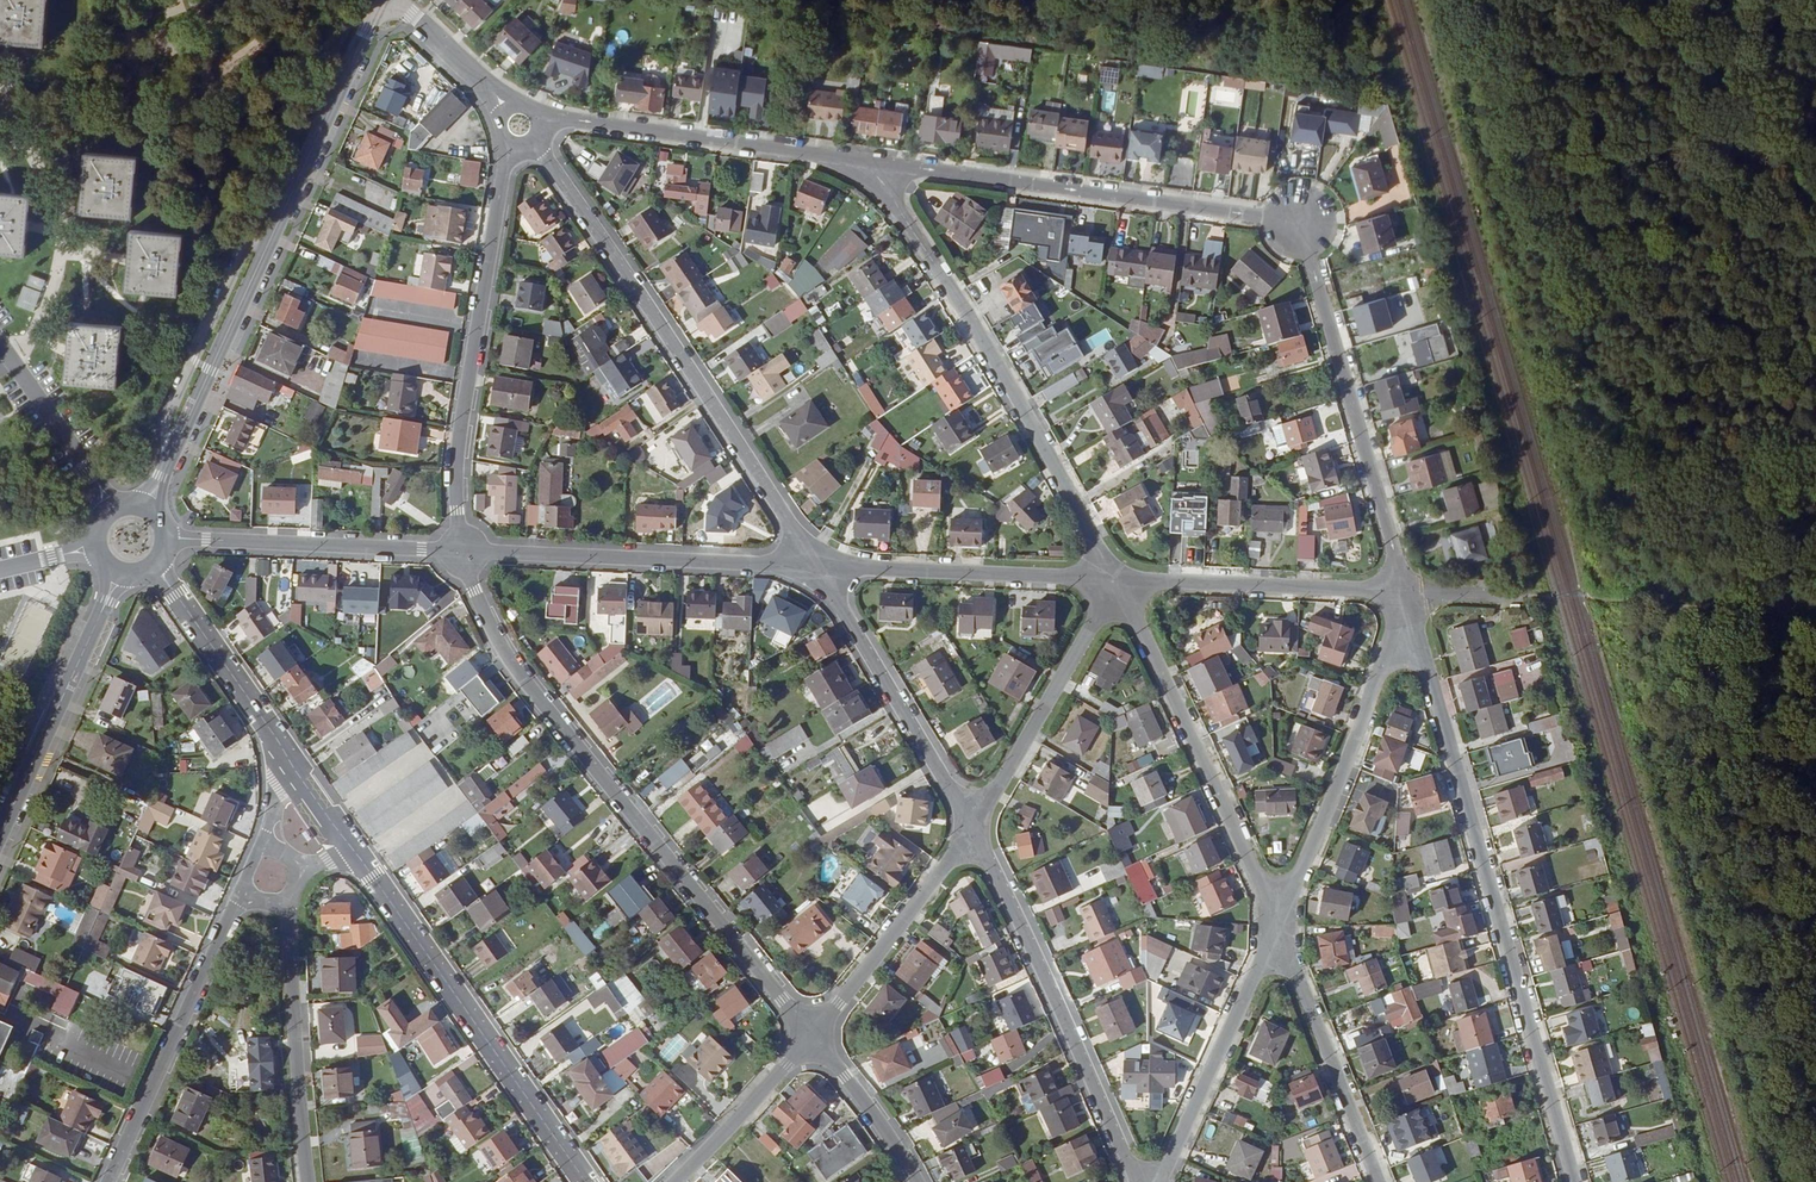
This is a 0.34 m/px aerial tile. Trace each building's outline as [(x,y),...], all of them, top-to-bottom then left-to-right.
[(45,47),(49,0),(0,0),(0,43),(45,47)] [(165,18),(183,13),(180,0),(175,0),(161,4),(165,18)] [(483,0),(447,0),(476,28),(493,9),(483,0)] [(574,12),(604,16),(606,0),(603,0),(565,0),(560,13),(574,15),(574,12)] [(517,19),(497,41),(521,63),(541,41),(517,19)] [(980,49),(981,42),(928,35),(927,41),(980,49)] [(981,42),(980,49),(977,69),(986,70),(989,57),(996,58),(1013,61),(1015,47),(981,42)] [(574,83),(588,87),(593,53),(558,43),(547,75),(557,78),(559,72),(576,77),(574,83)] [(743,47),(744,59),(752,59),(752,47),(743,47)] [(996,58),(989,57),(986,70),(994,72),(996,58)] [(680,68),(679,75),(705,78),(706,75),(694,73),(691,71),(691,68),(690,66),(689,64),(688,64),(686,63),(684,63),(682,64),(681,64),(681,66),(680,68)] [(1139,65),(1138,76),(1162,78),(1163,67),(1139,65)] [(736,115),(738,103),(742,76),(742,71),(715,67),(709,112),(736,115)] [(1121,70),(1103,67),(1101,82),(1119,84),(1121,70)] [(399,73),(392,88),(413,98),(420,83),(411,79),(399,73)] [(705,78),(679,75),(677,74),(674,95),(703,100),(705,78)] [(742,76),(738,103),(754,105),(752,117),(763,119),(768,79),(742,76)] [(638,107),(662,110),(665,89),(643,86),(644,80),(622,77),(619,101),(639,104),(638,107)] [(847,92),(847,96),(858,98),(861,80),(849,78),(847,92)] [(406,97),(384,87),(375,106),(398,116),(406,97)] [(430,98),(441,102),(446,96),(433,90),(430,98)] [(847,96),(847,92),(838,90),(837,94),(811,90),(808,117),(817,118),(817,117),(824,118),(824,119),(843,122),(845,112),(847,96)] [(451,92),(446,96),(441,102),(418,126),(411,133),(409,150),(420,151),(465,106),(451,92)] [(854,131),(878,134),(881,110),(882,101),(877,100),(875,110),(857,107),(856,113),(854,113),(852,125),(855,125),(854,131)] [(922,118),(920,135),(924,136),(923,140),(959,144),(963,120),(942,117),(944,102),(929,100),(927,115),(926,118),(922,118)] [(895,112),(905,113),(911,114),(912,104),(896,102),(895,112)] [(1029,132),(1057,137),(1062,108),(1062,104),(1053,102),(1051,113),(1032,110),(1029,132)] [(1322,144),(1324,130),(1358,136),(1361,114),(1327,109),(1326,117),(1310,114),(1311,106),(1297,104),(1292,140),(1322,144)] [(1326,117),(1327,109),(1311,106),(1310,114),(1326,117)] [(1069,108),(1062,108),(1057,137),(1056,146),(1086,151),(1090,123),(1067,119),(1069,108)] [(982,109),(981,117),(1015,122),(1016,113),(982,109)] [(895,112),(881,110),(878,134),(901,138),(905,113),(895,112)] [(852,125),(854,113),(845,112),(843,122),(843,124),(852,125)] [(387,122),(411,133),(418,126),(391,114),(387,122)] [(1015,122),(981,117),(977,146),(1011,150),(1015,122)] [(1166,132),(1131,127),(1127,157),(1141,159),(1141,157),(1149,158),(1148,160),(1162,162),(1166,132)] [(358,160),(379,170),(390,146),(393,147),(399,136),(382,128),(378,138),(369,135),(358,160)] [(1126,136),(1094,131),(1091,156),(1110,158),(1109,162),(1122,164),(1126,136)] [(1205,134),(1204,144),(1211,145),(1212,142),(1224,144),(1223,147),(1233,148),(1234,138),(1205,134)] [(1211,145),(1204,144),(1200,169),(1229,173),(1233,148),(1223,147),(1224,144),(1212,142),(1211,145)] [(1237,144),(1234,168),(1267,172),(1270,148),(1237,144)] [(86,153),(81,214),(133,219),(138,158),(86,153)] [(463,180),(478,182),(481,158),(465,156),(463,180)] [(618,157),(601,183),(621,195),(634,176),(627,172),(631,166),(618,157)] [(1178,184),(1192,185),(1193,158),(1179,157),(1178,184)] [(1363,198),(1388,191),(1380,160),(1354,167),(1363,198)] [(600,180),(605,168),(592,163),(587,174),(600,180)] [(699,190),(681,187),(683,169),(670,166),(667,184),(665,197),(698,202),(696,215),(708,217),(713,185),(700,184),(699,190)] [(406,169),(402,194),(420,197),(425,173),(406,169)] [(765,173),(754,171),(752,180),(751,191),(762,192),(765,173)] [(831,192),(804,183),(795,206),(822,216),(831,192)] [(0,193),(0,254),(26,256),(32,196),(0,193)] [(966,209),(971,202),(960,194),(955,201),(966,209)] [(338,195),(332,209),(390,236),(394,221),(338,195)] [(539,234),(559,220),(545,200),(540,204),(534,196),(520,206),(539,234)] [(968,247),(971,243),(972,243),(976,237),(978,238),(988,224),(981,219),(986,212),(971,202),(966,209),(955,201),(940,221),(955,232),(952,236),(968,247)] [(462,245),(467,211),(441,207),(440,208),(430,206),(425,235),(435,237),(435,240),(462,245)] [(1015,210),(1001,208),(994,251),(1009,252),(1012,235),(1021,236),(1020,244),(1049,248),(1047,261),(1060,263),(1066,218),(1025,212),(1015,211),(1015,210)] [(318,246),(330,251),(337,237),(350,243),(360,222),(332,209),(326,220),(329,222),(318,246)] [(632,224),(638,233),(640,232),(652,250),(672,236),(653,209),(632,224)] [(721,210),(720,218),(708,217),(706,231),(737,250),(743,214),(721,210)] [(747,248),(773,253),(779,225),(780,214),(764,211),(762,222),(752,220),(747,248)] [(1370,252),(1396,244),(1387,214),(1357,222),(1360,234),(1365,233),(1370,252)] [(1350,240),(1359,238),(1356,224),(1347,226),(1350,240)] [(550,264),(556,271),(577,257),(572,249),(577,245),(563,225),(543,240),(557,259),(550,264)] [(801,299),(801,300),(824,285),(867,256),(864,252),(867,250),(866,248),(867,247),(863,243),(869,238),(857,225),(821,263),(819,260),(812,266),(805,260),(789,285),(801,299)] [(132,230),(126,291),(178,296),(184,235),(132,230)] [(1069,254),(1089,257),(1088,261),(1101,263),(1105,239),(1091,237),(1092,233),(1072,231),(1069,254)] [(640,232),(638,233),(650,251),(652,250),(640,232)] [(880,241),(883,245),(893,239),(890,234),(880,241)] [(1217,289),(1224,245),(1212,243),(1210,259),(1204,258),(1185,255),(1182,285),(1217,289)] [(1433,257),(1430,245),(1421,247),(1425,260),(1433,257)] [(1151,248),(1150,255),(1146,283),(1173,287),(1177,258),(1161,256),(1161,250),(1151,248)] [(1178,252),(1161,250),(1161,256),(1177,258),(1178,252)] [(1233,270),(1265,298),(1281,280),(1249,251),(1233,270)] [(674,285),(679,294),(701,280),(703,278),(686,252),(665,266),(676,284),(674,285)] [(1146,283),(1150,255),(1132,252),(1132,254),(1120,252),(1116,283),(1146,287),(1146,283)] [(370,272),(378,275),(384,255),(375,253),(371,265),(372,265),(370,272)] [(453,258),(425,254),(420,288),(445,291),(448,273),(450,274),(453,258)] [(741,254),(730,259),(736,270),(747,264),(741,254)] [(317,257),(315,267),(333,272),(336,261),(317,257)] [(759,264),(775,274),(777,264),(762,258),(759,264)] [(790,275),(797,264),(788,259),(782,269),(790,275)] [(851,276),(867,299),(889,285),(873,261),(851,276)] [(1424,266),(1430,285),(1440,282),(1435,263),(1424,266)] [(676,284),(665,266),(662,268),(674,285),(676,284)] [(346,267),(334,295),(356,305),(369,278),(346,267)] [(1067,269),(1065,287),(1072,291),(1075,270),(1067,269)] [(29,273),(16,306),(34,312),(46,280),(29,273)] [(774,275),(764,281),(770,291),(780,285),(774,275)] [(571,289),(588,315),(608,301),(592,276),(571,289)] [(1037,301),(1022,276),(1003,288),(1017,312),(1035,302),(1037,301)] [(701,280),(679,294),(686,303),(688,301),(697,315),(717,302),(701,280)] [(370,299),(455,313),(458,294),(376,281),(370,299)] [(895,281),(889,285),(867,299),(878,317),(881,316),(905,300),(914,294),(909,286),(902,291),(895,281)] [(522,309),(543,312),(547,287),(523,283),(520,300),(523,301),(522,309)] [(824,285),(801,300),(810,312),(812,316),(817,313),(811,304),(829,292),(824,285)] [(288,296),(277,320),(298,329),(305,313),(297,310),(303,298),(292,292),(290,297),(288,296)] [(1357,306),(1364,304),(1362,296),(1347,300),(1349,308),(1354,306),(1357,306)] [(1431,325),(1449,320),(1443,297),(1428,301),(1433,320),(1430,321),(1431,325)] [(314,303),(303,298),(297,310),(305,313),(308,315),(314,303)] [(1364,304),(1357,306),(1365,336),(1391,328),(1382,298),(1364,304)] [(1385,298),(1382,298),(1391,328),(1394,328),(1385,298)] [(793,323),(810,312),(801,300),(801,299),(784,310),(793,323)] [(916,316),(905,300),(881,316),(893,332),(916,316)] [(1018,314),(1010,318),(1016,329),(1019,327),(1023,333),(1018,336),(1023,345),(1049,330),(1044,322),(1046,320),(1035,302),(1017,312),(1018,314)] [(1260,311),(1270,345),(1300,337),(1290,302),(1260,311)] [(1365,336),(1357,306),(1354,306),(1362,337),(1365,336)] [(696,324),(701,332),(709,327),(716,338),(735,325),(723,307),(696,324)] [(764,323),(773,336),(793,323),(784,310),(764,323)] [(1194,325),(1195,315),(1177,312),(1175,322),(1194,325)] [(925,313),(903,327),(918,350),(934,340),(940,335),(925,313)] [(451,334),(364,320),(363,323),(355,348),(446,363),(451,334)] [(1139,335),(1141,323),(1134,320),(1131,330),(1139,335)] [(71,322),(65,383),(118,388),(123,327),(71,322)] [(562,324),(547,322),(545,335),(565,338),(562,324)] [(1141,323),(1139,335),(1157,347),(1166,332),(1154,327),(1141,322),(1141,323)] [(1054,376),(1080,361),(1071,347),(1078,343),(1070,329),(1059,335),(1054,326),(1049,330),(1023,345),(1028,354),(1034,350),(1038,356),(1036,357),(1043,368),(1047,365),(1054,376)] [(602,368),(612,361),(606,353),(602,346),(605,344),(607,338),(601,329),(595,328),(574,342),(589,365),(585,367),(591,375),(592,375),(602,368)] [(833,364),(840,360),(821,329),(811,336),(823,356),(818,360),(824,370),(833,364)] [(273,332),(260,361),(292,375),(299,358),(330,373),(321,402),(336,409),(350,366),(273,332)] [(1157,347),(1139,335),(1137,336),(1128,345),(1108,357),(1120,377),(1139,367),(1136,364),(1149,353),(1160,364),(1165,361),(1172,357),(1157,347)] [(724,349),(728,355),(749,342),(746,336),(724,349)] [(1424,352),(1427,363),(1447,357),(1444,347),(1446,346),(1443,336),(1416,343),(1419,353),(1424,352)] [(508,338),(506,348),(508,349),(506,365),(529,369),(533,342),(508,338)] [(1284,358),(1277,360),(1279,368),(1304,361),(1303,358),(1309,357),(1303,338),(1280,345),(1284,358)] [(918,350),(907,358),(927,388),(933,383),(948,373),(934,351),(939,347),(934,340),(918,350)] [(742,382),(765,367),(750,344),(727,359),(742,382)] [(619,345),(606,353),(612,361),(624,353),(619,345)] [(348,353),(332,346),(329,355),(345,361),(348,353)] [(1219,348),(1209,350),(1207,363),(1222,359),(1219,348)] [(1179,371),(1207,363),(1209,350),(1173,358),(1177,367),(1179,371)] [(602,368),(621,398),(644,383),(630,361),(631,360),(626,352),(624,353),(612,361),(602,368)] [(1172,357),(1165,361),(1170,370),(1177,367),(1173,358),(1172,357)] [(840,360),(833,364),(846,383),(853,379),(840,360)] [(242,367),(229,396),(253,406),(257,398),(268,403),(274,390),(293,398),(296,391),(242,367)] [(754,383),(765,400),(787,387),(775,369),(754,383)] [(948,373),(933,383),(953,413),(958,410),(975,399),(960,376),(958,377),(953,370),(948,373)] [(1417,377),(1415,370),(1403,373),(1405,380),(1417,377)] [(1043,391),(1049,401),(1079,383),(1074,373),(1043,391)] [(349,374),(347,382),(356,384),(358,377),(349,374)] [(591,375),(576,385),(579,395),(589,388),(595,398),(603,393),(592,375),(591,375)] [(1377,380),(1386,410),(1405,404),(1396,375),(1377,380)] [(532,384),(498,379),(494,405),(528,410),(532,384)] [(679,399),(666,379),(648,392),(666,419),(682,408),(677,400),(679,399)] [(1220,379),(1188,389),(1195,404),(1211,399),(1225,395),(1220,379)] [(419,385),(394,381),(390,411),(414,415),(416,400),(413,400),(414,393),(417,394),(419,385)] [(869,382),(859,387),(873,420),(884,415),(869,382)] [(1204,423),(1195,404),(1188,389),(1170,399),(1176,410),(1185,405),(1196,428),(1204,423)] [(1110,435),(1133,421),(1115,391),(1095,402),(1103,415),(1100,417),(1110,435)] [(1246,426),(1264,421),(1264,420),(1256,394),(1238,399),(1246,425),(1246,426)] [(1211,399),(1195,404),(1204,423),(1210,436),(1220,433),(1211,399)] [(621,410),(588,433),(595,437),(603,432),(606,436),(617,428),(627,443),(638,435),(631,423),(639,417),(630,404),(621,410)] [(828,428),(812,404),(782,423),(799,447),(828,428)] [(934,426),(951,452),(972,438),(960,419),(963,418),(958,410),(953,413),(934,426)] [(1133,421),(1110,435),(1108,436),(1115,449),(1118,450),(1119,453),(1119,455),(1126,467),(1149,454),(1144,445),(1152,441),(1155,447),(1163,442),(1147,413),(1133,421)] [(257,423),(240,415),(228,442),(245,450),(256,425),(257,423)] [(421,423),(385,417),(382,434),(387,435),(385,450),(416,455),(421,423)] [(496,417),(490,455),(513,459),(517,431),(523,432),(525,422),(496,417)] [(1472,434),(1476,433),(1483,431),(1479,418),(1468,421),(1472,434)] [(1292,449),(1293,452),(1309,447),(1307,441),(1317,438),(1311,419),(1285,427),(1292,449)] [(880,452),(890,433),(878,420),(869,426),(878,436),(872,448),(880,452)] [(1391,426),(1396,444),(1394,445),(1397,455),(1420,448),(1412,420),(1391,426)] [(1210,436),(1204,423),(1196,428),(1190,432),(1193,438),(1211,437),(1210,436)] [(1262,432),(1260,423),(1226,433),(1228,442),(1262,432)] [(256,425),(245,450),(251,452),(263,428),(256,425)] [(555,427),(554,435),(581,440),(582,432),(555,427)] [(693,470),(712,459),(692,427),(674,439),(693,470)] [(1292,449),(1285,427),(1275,430),(1281,452),(1292,449)] [(1483,431),(1476,433),(1482,453),(1489,451),(1483,431)] [(280,433),(278,439),(295,447),(298,441),(280,433)] [(886,466),(889,461),(891,462),(900,444),(890,433),(876,461),(886,466)] [(984,476),(994,470),(995,472),(1019,458),(1007,437),(983,451),(987,459),(978,464),(984,476)] [(576,458),(577,446),(564,445),(564,457),(576,458)] [(912,452),(902,446),(901,467),(911,468),(912,452)] [(315,457),(315,449),(292,457),(294,465),(315,457)] [(633,460),(643,461),(644,449),(634,449),(633,460)] [(1304,457),(1315,493),(1340,486),(1330,449),(1304,457)] [(618,457),(625,461),(628,456),(621,452),(618,457)] [(912,452),(911,468),(919,468),(920,457),(912,452)] [(1413,481),(1415,490),(1448,481),(1440,452),(1411,460),(1417,480),(1413,481)] [(236,463),(214,453),(199,486),(227,499),(238,477),(231,474),(236,463)] [(1220,457),(1218,474),(1229,475),(1232,458),(1220,457)] [(344,482),(374,486),(374,468),(357,462),(356,466),(342,465),(342,463),(322,460),(319,487),(343,490),(344,482)] [(823,502),(840,487),(816,461),(797,474),(795,475),(805,485),(806,484),(823,502)] [(543,465),(540,528),(574,529),(575,517),(572,517),(572,509),(575,508),(576,506),(577,505),(577,503),(577,501),(577,499),(575,497),(574,496),(572,496),(564,495),(565,466),(543,465)] [(710,474),(715,483),(730,473),(724,465),(710,474)] [(374,468),(374,486),(372,517),(380,517),(382,477),(388,477),(389,468),(374,468)] [(395,470),(385,491),(387,492),(384,500),(393,505),(398,496),(401,497),(403,492),(400,491),(408,476),(395,470)] [(1270,484),(1267,481),(1254,471),(1254,486),(1270,484)] [(500,517),(499,524),(520,525),(521,516),(517,516),(518,477),(492,476),(491,498),(498,498),(497,517),(500,517)] [(1249,477),(1231,476),(1230,500),(1247,501),(1249,477)] [(915,482),(914,506),(941,508),(943,489),(943,483),(915,482)] [(1448,522),(1481,513),(1479,508),(1472,482),(1445,490),(1450,511),(1445,512),(1448,522)] [(1037,500),(1023,485),(1001,501),(999,503),(999,523),(1011,523),(1016,517),(1028,531),(1044,516),(1033,504),(1037,500)] [(1132,533),(1135,536),(1141,533),(1142,527),(1154,521),(1143,499),(1147,497),(1141,485),(1114,500),(1122,517),(1120,518),(1129,535),(1132,533)] [(707,514),(706,531),(729,532),(731,523),(734,525),(739,514),(737,513),(745,507),(732,486),(716,496),(707,514)] [(265,513),(295,514),(296,490),(266,489),(265,513)] [(677,501),(685,502),(685,492),(677,492),(677,501)] [(1208,495),(1173,493),(1171,529),(1184,530),(1184,521),(1195,522),(1194,530),(1206,531),(1208,495)] [(1330,527),(1331,537),(1356,533),(1349,494),(1320,502),(1322,509),(1327,508),(1328,517),(1316,519),(1318,529),(1330,527)] [(485,495),(477,495),(476,511),(485,511),(485,495)] [(312,499),(310,530),(322,530),(324,500),(312,499)] [(1300,508),(1308,505),(1304,499),(1294,502),(1300,508)] [(1503,501),(1479,508),(1481,513),(1504,506),(1503,501)] [(1222,502),(1221,526),(1239,528),(1241,503),(1222,502)] [(1253,506),(1251,531),(1283,532),(1283,522),(1288,522),(1288,508),(1253,506)] [(678,510),(644,508),(643,529),(677,530),(678,510)] [(230,521),(240,522),(241,511),(231,510),(230,521)] [(857,511),(856,536),(880,537),(880,540),(891,540),(893,513),(857,511)] [(1307,515),(1300,515),(1299,535),(1306,535),(1307,515)] [(952,520),(951,546),(983,546),(984,522),(952,520)] [(1462,565),(1487,557),(1478,527),(1453,535),(1462,565)] [(1504,545),(1515,543),(1511,531),(1501,534),(1504,545)] [(1443,549),(1453,546),(1450,534),(1440,537),(1443,549)] [(1316,537),(1299,536),(1298,560),(1314,561),(1316,537)] [(1251,542),(1250,558),(1260,558),(1261,543),(1251,542)] [(1334,553),(1347,553),(1347,542),(1334,543),(1334,553)] [(1069,547),(1053,547),(1053,556),(1069,556),(1069,547)] [(260,561),(259,576),(270,576),(271,561),(260,561)] [(221,599),(233,574),(217,566),(204,590),(221,599)] [(390,609),(409,609),(409,604),(433,604),(432,581),(419,581),(419,573),(389,574),(390,609)] [(301,576),(299,600),(337,602),(338,580),(330,579),(330,577),(301,576)] [(247,609),(256,603),(257,602),(258,579),(248,579),(247,609)] [(613,627),(613,647),(603,655),(608,663),(626,649),(628,591),(628,583),(610,583),(610,590),(600,590),(599,614),(611,614),(610,627),(613,627)] [(378,614),(379,589),(344,587),(344,613),(378,614)] [(554,594),(554,603),(549,603),(548,618),(567,619),(567,623),(579,624),(581,588),(557,587),(556,588),(553,588),(553,594),(554,594)] [(687,618),(716,620),(718,594),(688,592),(687,618)] [(914,596),(882,595),(882,620),(912,621),(914,596)] [(736,636),(736,629),(753,630),(754,597),(738,596),(737,603),(725,603),(724,636),(736,636)] [(763,621),(793,636),(804,612),(774,597),(763,621)] [(975,633),(976,627),(994,628),(995,601),(976,600),(975,606),(961,605),(960,632),(975,633)] [(23,601),(0,662),(25,672),(48,611),(23,601)] [(256,603),(247,609),(238,615),(243,623),(242,624),(257,645),(277,631),(256,603)] [(300,622),(301,603),(289,603),(289,612),(278,612),(278,622),(300,622)] [(673,636),(674,604),(639,603),(637,634),(673,636)] [(1024,608),(1023,635),(1037,636),(1037,630),(1056,631),(1057,604),(1038,603),(1038,609),(1024,608)] [(143,609),(125,649),(138,655),(136,659),(144,663),(146,667),(144,671),(153,675),(172,660),(164,649),(169,645),(163,636),(164,635),(148,611),(143,609)] [(1327,638),(1320,659),(1342,667),(1355,631),(1315,617),(1309,632),(1327,638)] [(427,655),(438,647),(451,664),(469,649),(445,619),(417,642),(427,655)] [(1262,651),(1298,653),(1298,649),(1299,624),(1275,622),(1275,626),(1263,625),(1262,651)] [(1452,631),(1464,674),(1489,667),(1477,624),(1452,631)] [(1192,669),(1206,663),(1219,657),(1227,653),(1230,651),(1232,651),(1241,646),(1241,645),(1242,640),(1242,633),(1228,639),(1221,626),(1194,638),(1201,652),(1187,658),(1192,669)] [(818,662),(837,651),(823,627),(804,638),(818,662)] [(923,648),(931,643),(946,634),(943,628),(929,637),(930,638),(920,644),(923,648)] [(1512,631),(1516,650),(1527,647),(1523,629),(1512,631)] [(946,634),(931,643),(933,647),(944,640),(954,658),(959,655),(946,634)] [(539,654),(564,684),(570,679),(577,688),(579,687),(595,674),(604,666),(606,665),(600,655),(582,669),(558,639),(539,654)] [(1242,640),(1241,645),(1241,646),(1251,657),(1254,654),(1242,640)] [(258,657),(275,680),(297,664),(280,641),(258,657)] [(1241,646),(1232,651),(1244,664),(1251,657),(1241,646)] [(1227,653),(1219,657),(1223,665),(1234,660),(1230,651),(1227,653)] [(1118,659),(1104,652),(1093,672),(1118,684),(1131,660),(1121,655),(1118,659)] [(939,653),(917,665),(912,668),(918,678),(923,676),(939,702),(961,689),(939,653)] [(376,667),(382,676),(397,664),(391,655),(376,667)] [(673,655),(672,672),(681,676),(682,655),(673,655)] [(1006,656),(991,683),(1020,700),(1036,672),(1006,656)] [(1206,663),(1192,669),(1206,700),(1233,687),(1219,657),(1206,663)] [(467,659),(445,677),(456,691),(478,673),(467,659)] [(806,679),(825,711),(854,693),(836,662),(806,679)] [(318,693),(317,691),(323,687),(314,674),(308,679),(298,666),(282,678),(295,695),(300,703),(301,705),(318,693)] [(577,688),(572,692),(578,699),(610,674),(604,666),(595,674),(579,687),(577,688)] [(1264,672),(1272,681),(1282,674),(1278,670),(1276,672),(1271,666),(1264,672)] [(371,690),(384,680),(382,676),(376,667),(362,677),(371,690)] [(1520,699),(1511,669),(1494,675),(1496,682),(1500,697),(1502,704),(1520,699)] [(479,675),(461,689),(484,717),(507,699),(498,689),(493,693),(479,675)] [(1342,681),(1327,675),(1324,681),(1340,688),(1342,681)] [(1469,714),(1475,712),(1492,707),(1484,676),(1461,683),(1469,714)] [(1322,692),(1314,711),(1321,713),(1333,718),(1344,689),(1340,688),(1324,681),(1313,677),(1309,687),(1322,692)] [(137,687),(117,678),(102,710),(122,719),(137,687)] [(175,695),(192,719),(212,705),(194,682),(175,695)] [(1232,717),(1251,708),(1240,684),(1233,687),(1206,700),(1201,702),(1204,709),(1208,707),(1215,723),(1218,730),(1234,723),(1232,717)] [(150,700),(149,691),(139,693),(140,701),(150,700)] [(854,693),(825,711),(824,711),(838,735),(871,715),(858,691),(854,693)] [(157,728),(165,727),(162,694),(153,695),(157,728)] [(295,707),(300,703),(295,695),(289,699),(295,707)] [(388,715),(401,705),(395,697),(382,706),(388,715)] [(346,721),(331,699),(308,715),(324,737),(346,721)] [(620,714),(609,700),(592,714),(611,738),(627,725),(634,733),(642,726),(628,708),(620,714)] [(1100,712),(1113,719),(1122,715),(1131,711),(1133,711),(1130,705),(1120,709),(1106,701),(1100,712)] [(518,715),(510,704),(489,721),(507,743),(523,730),(514,719),(518,715)] [(1133,711),(1131,711),(1135,721),(1130,723),(1140,746),(1162,736),(1148,704),(1133,711)] [(1492,707),(1475,712),(1483,739),(1508,732),(1500,704),(1492,707)] [(1394,715),(1393,714),(1381,747),(1375,765),(1377,766),(1374,775),(1390,781),(1394,772),(1392,771),(1395,764),(1399,766),(1406,747),(1404,747),(1413,722),(1409,720),(1412,712),(1397,706),(1394,715)] [(717,713),(728,727),(736,721),(724,707),(717,713)] [(730,711),(738,720),(743,717),(734,707),(730,711)] [(239,742),(217,712),(195,726),(218,758),(239,742)] [(370,713),(362,722),(369,728),(377,718),(370,713)] [(416,715),(410,719),(414,727),(420,722),(416,715)] [(1122,715),(1113,719),(1113,730),(1124,731),(1128,729),(1122,715)] [(1556,716),(1528,724),(1530,735),(1566,726),(1563,715),(1556,717),(1556,716)] [(409,731),(414,727),(410,719),(408,717),(399,723),(406,733),(409,731)] [(1064,744),(1083,755),(1099,728),(1079,717),(1064,744)] [(982,718),(957,733),(971,757),(996,742),(982,718)] [(768,744),(776,758),(808,739),(800,725),(768,744)] [(1318,763),(1329,735),(1304,725),(1293,752),(1293,754),(1318,763)] [(1258,742),(1251,727),(1224,739),(1241,774),(1255,767),(1246,747),(1258,742)] [(378,752),(368,760),(342,778),(341,778),(335,783),(344,796),(418,744),(409,731),(378,752)] [(368,760),(378,752),(364,731),(337,750),(345,762),(336,769),(342,778),(368,760)] [(742,753),(755,743),(747,732),(733,743),(742,753)] [(514,754),(530,742),(524,735),(509,748),(514,754)] [(122,774),(133,750),(102,736),(91,760),(122,774)] [(1522,738),(1489,747),(1493,762),(1496,761),(1500,776),(1533,767),(1529,752),(1526,753),(1522,738)] [(705,755),(702,752),(687,764),(695,774),(723,751),(718,745),(705,755)] [(839,785),(840,785),(859,773),(847,755),(843,748),(832,755),(836,763),(827,769),(833,778),(834,777),(839,785)] [(859,773),(864,770),(853,752),(847,755),(859,773)] [(1132,775),(1156,766),(1151,753),(1127,762),(1132,775)] [(1112,760),(1104,756),(1093,774),(1094,774),(1110,784),(1112,760)] [(811,771),(824,763),(820,757),(807,765),(811,771)] [(488,759),(474,770),(475,771),(477,775),(479,774),(485,783),(498,772),(488,759)] [(1040,777),(1034,787),(1055,799),(1070,773),(1049,761),(1043,771),(1047,773),(1043,779),(1040,777)] [(1294,769),(1274,761),(1274,771),(1291,777),(1294,769)] [(449,788),(431,762),(357,814),(375,839),(449,788)] [(479,813),(501,842),(508,836),(497,822),(493,815),(511,800),(546,771),(541,764),(492,802),(487,807),(479,813)] [(864,770),(859,773),(840,785),(854,807),(884,789),(878,779),(882,777),(875,766),(871,768),(871,767),(864,770)] [(1530,776),(1533,787),(1565,779),(1561,767),(1530,776)] [(489,797),(492,794),(485,783),(479,774),(477,775),(475,771),(474,770),(457,783),(470,800),(479,813),(487,807),(483,801),(489,797)] [(1133,784),(1143,806),(1147,813),(1170,803),(1166,796),(1168,795),(1157,772),(1133,784)] [(1110,784),(1094,774),(1084,792),(1110,807),(1110,784)] [(1408,782),(1410,789),(1433,782),(1432,776),(1408,782)] [(1110,784),(1110,794),(1121,789),(1117,781),(1110,784)] [(679,798),(709,836),(729,820),(698,782),(679,798)] [(1410,789),(1418,815),(1441,808),(1433,782),(1410,789)] [(1234,789),(1240,800),(1248,796),(1243,785),(1234,789)] [(791,792),(799,802),(805,798),(797,787),(791,792)] [(1530,815),(1522,787),(1496,795),(1504,823),(1530,815)] [(543,808),(565,835),(585,820),(579,813),(582,812),(565,790),(543,808)] [(169,797),(158,791),(155,798),(166,803),(169,797)] [(1257,813),(1270,812),(1270,815),(1297,815),(1296,791),(1256,792),(1257,813)] [(204,820),(227,830),(239,804),(216,793),(204,820)] [(1354,816),(1350,827),(1369,835),(1375,822),(1380,819),(1387,804),(1363,794),(1359,805),(1358,804),(1353,816),(1354,816)] [(154,797),(140,829),(150,834),(156,820),(169,825),(177,808),(166,803),(155,798),(154,797)] [(492,802),(489,797),(483,801),(487,807),(492,802)] [(897,823),(923,826),(927,803),(901,799),(897,823)] [(1165,812),(1179,844),(1207,831),(1208,831),(1193,799),(1165,812)] [(389,857),(398,870),(479,813),(470,800),(389,857)] [(511,800),(493,815),(497,822),(516,807),(511,800)] [(878,817),(891,809),(885,800),(868,810),(878,817)] [(923,826),(930,827),(933,804),(927,803),(923,826)] [(1035,809),(1023,804),(1015,824),(1027,829),(1035,809)] [(1110,807),(1109,819),(1125,819),(1125,807),(1110,807)] [(1396,836),(1408,836),(1410,814),(1397,813),(1396,836)] [(729,820),(709,836),(723,854),(748,833),(734,816),(729,820)] [(58,840),(98,857),(113,825),(97,818),(92,829),(68,819),(58,840)] [(1135,833),(1130,821),(1109,831),(1119,855),(1134,848),(1128,836),(1135,833)] [(1523,859),(1548,852),(1540,823),(1515,830),(1523,859)] [(830,848),(833,844),(842,832),(837,828),(822,837),(821,842),(830,848)] [(201,829),(187,859),(218,873),(223,861),(218,858),(226,840),(201,829)] [(914,854),(887,833),(879,845),(885,849),(871,869),(894,886),(902,875),(899,873),(905,864),(906,865),(914,854)] [(1031,834),(1017,837),(1022,859),(1044,854),(1041,839),(1032,841),(1031,834)] [(820,849),(821,842),(822,837),(809,847),(820,854),(820,849)] [(1596,852),(1586,854),(1588,861),(1603,858),(1599,837),(1583,840),(1585,850),(1595,848),(1596,852)] [(1191,876),(1222,862),(1211,840),(1210,838),(1180,852),(1191,876)] [(1421,847),(1430,877),(1455,870),(1446,839),(1421,847)] [(501,842),(475,859),(481,868),(507,850),(501,842)] [(821,842),(820,849),(830,856),(833,851),(830,848),(821,842)] [(1346,842),(1336,865),(1361,876),(1371,852),(1346,842)] [(71,872),(78,856),(50,844),(45,855),(48,857),(41,872),(43,873),(39,883),(66,895),(76,874),(71,872)] [(520,869),(528,863),(519,852),(511,858),(520,869)] [(563,875),(545,852),(538,858),(529,865),(522,870),(530,880),(535,888),(542,882),(547,888),(563,875)] [(744,890),(768,871),(755,854),(731,874),(744,890)] [(1120,857),(1126,869),(1139,863),(1137,857),(1130,860),(1127,854),(1120,857)] [(45,855),(38,871),(41,872),(48,857),(45,855)] [(414,872),(428,892),(450,877),(435,857),(414,872)] [(208,879),(212,870),(187,859),(185,858),(173,884),(200,897),(204,888),(206,888),(209,880),(208,879)] [(1117,858),(1100,866),(1107,882),(1124,874),(1117,858)] [(604,872),(594,859),(592,860),(603,873),(604,872)] [(592,860),(572,877),(590,899),(612,881),(604,872),(603,873),(592,860)] [(1059,862),(1030,875),(1036,887),(1038,886),(1046,904),(1072,892),(1059,862)] [(1143,907),(1152,903),(1158,900),(1140,862),(1139,863),(1126,869),(1129,874),(1143,907)] [(1549,892),(1542,865),(1518,871),(1526,899),(1549,892)] [(842,899),(865,916),(876,900),(879,902),(887,891),(862,872),(842,899)] [(1197,882),(1212,915),(1237,904),(1226,878),(1223,880),(1219,872),(1197,882)] [(1393,885),(1393,891),(1393,894),(1419,887),(1417,875),(1408,877),(1409,881),(1393,885)] [(453,919),(468,908),(479,900),(463,877),(437,896),(453,919)] [(572,877),(569,879),(587,901),(590,899),(572,877)] [(1165,889),(1168,895),(1182,889),(1192,884),(1189,878),(1165,889)] [(769,879),(741,902),(747,909),(752,906),(765,922),(782,909),(768,891),(774,886),(769,879)] [(524,884),(538,903),(544,899),(535,888),(530,880),(524,884)] [(1393,894),(1393,891),(1370,881),(1366,890),(1394,901),(1394,900),(1393,894)] [(109,885),(100,882),(97,889),(106,893),(109,885)] [(814,895),(824,903),(829,895),(815,884),(814,894),(814,895)] [(18,907),(9,928),(31,938),(41,918),(43,919),(52,897),(26,885),(17,906),(18,907)] [(969,913),(986,948),(1000,941),(982,905),(971,885),(956,893),(959,898),(950,904),(958,919),(969,913)] [(1457,885),(1431,892),(1437,914),(1444,912),(1463,906),(1457,885)] [(605,919),(612,928),(626,918),(627,916),(648,903),(638,886),(621,896),(628,906),(620,911),(619,909),(605,919)] [(1038,886),(1036,887),(1044,905),(1046,904),(1038,886)] [(479,900),(468,908),(484,931),(511,912),(495,890),(479,900)] [(1326,890),(1321,915),(1348,920),(1353,895),(1326,890)] [(161,891),(147,921),(167,930),(170,922),(173,923),(178,925),(188,904),(161,891)] [(1610,915),(1621,912),(1616,895),(1610,897),(1611,902),(1606,903),(1610,915)] [(1564,896),(1556,899),(1559,910),(1568,907),(1564,896)] [(657,935),(676,919),(659,898),(640,914),(657,935)] [(1556,898),(1533,905),(1541,935),(1564,928),(1559,910),(1556,899),(1556,898)] [(1394,910),(1396,925),(1407,922),(1403,909),(1403,899),(1394,900),(1394,901),(1394,910)] [(1088,933),(1093,943),(1117,932),(1102,901),(1081,910),(1091,931),(1088,933)] [(1143,907),(1148,918),(1159,918),(1152,903),(1143,907)] [(188,904),(178,925),(181,927),(191,905),(188,904)] [(352,925),(351,905),(325,906),(326,927),(333,926),(333,931),(344,930),(344,926),(352,925)] [(782,932),(799,954),(825,933),(823,931),(831,924),(816,906),(782,932)] [(1444,912),(1446,922),(1452,943),(1479,935),(1473,915),(1473,914),(1469,915),(1466,906),(1463,906),(1444,912)] [(92,907),(75,944),(85,949),(98,921),(102,911),(92,907)] [(1064,922),(1057,907),(1044,913),(1051,928),(1064,922)] [(563,910),(556,916),(563,926),(571,920),(563,910)] [(1621,912),(1610,915),(1618,939),(1621,938),(1625,951),(1631,949),(1621,912)] [(1402,957),(1422,951),(1417,933),(1425,931),(1421,918),(1407,922),(1396,925),(1398,938),(1400,949),(1402,957)] [(566,928),(576,941),(582,936),(573,923),(566,928)] [(369,944),(368,925),(352,925),(353,950),(361,950),(369,944)] [(682,971),(704,953),(682,925),(659,943),(682,971)] [(949,936),(936,925),(928,935),(942,945),(949,936)] [(1377,938),(1398,938),(1396,925),(1377,925),(1377,938)] [(1227,931),(1199,926),(1195,950),(1205,952),(1202,960),(1227,971),(1230,963),(1221,961),(1222,955),(1227,931)] [(172,944),(146,932),(133,961),(157,971),(164,955),(167,956),(172,944)] [(488,968),(509,954),(495,933),(474,948),(488,968)] [(1320,937),(1326,968),(1349,963),(1343,933),(1320,937)] [(1156,983),(1173,946),(1148,935),(1148,979),(1156,983)] [(1552,971),(1566,967),(1557,936),(1534,942),(1539,957),(1543,956),(1548,973),(1552,971)] [(896,973),(918,990),(943,957),(922,940),(896,973)] [(1118,940),(1101,948),(1104,955),(1087,963),(1099,988),(1121,978),(1126,990),(1136,986),(1148,980),(1143,968),(1133,972),(1118,940)] [(1000,941),(986,948),(966,960),(969,967),(979,962),(994,993),(1019,982),(1000,941)] [(36,956),(17,948),(11,961),(29,969),(36,956)] [(1084,956),(1087,963),(1104,955),(1101,948),(1084,956)] [(693,969),(708,988),(716,981),(727,973),(712,954),(693,969)] [(4,1009),(19,977),(63,997),(67,987),(29,969),(11,961),(0,956),(0,1007),(4,1009)] [(1361,979),(1368,996),(1387,988),(1375,959),(1347,969),(1352,982),(1361,979)] [(357,992),(356,961),(325,962),(327,993),(357,992)] [(1188,990),(1198,967),(1187,962),(1176,985),(1188,990)] [(1566,967),(1552,971),(1563,1009),(1586,1003),(1575,965),(1566,967)] [(1188,990),(1214,1002),(1224,979),(1198,967),(1188,990)] [(167,989),(124,969),(110,998),(153,1018),(167,989)] [(693,969),(687,975),(705,998),(720,986),(716,981),(708,988),(693,969)] [(1621,974),(1625,986),(1633,984),(1630,971),(1621,974)] [(523,1001),(532,995),(539,990),(530,979),(533,977),(529,972),(508,987),(517,999),(520,996),(523,1001)] [(591,979),(600,990),(607,985),(599,973),(591,979)] [(1443,993),(1439,979),(1413,986),(1418,1001),(1443,993)] [(1470,979),(1449,985),(1458,1014),(1479,1008),(1470,979)] [(1148,980),(1136,986),(1138,990),(1148,987),(1148,980)] [(539,990),(532,995),(547,1017),(567,1003),(552,981),(539,990)] [(607,985),(600,990),(589,998),(596,1008),(607,1000),(616,1013),(624,1007),(607,985)] [(887,985),(866,1012),(884,1026),(905,999),(887,985)] [(1171,1005),(1160,1029),(1184,1040),(1195,1015),(1189,1012),(1194,1001),(1164,987),(1159,999),(1171,1005)] [(1405,1024),(1421,1017),(1409,987),(1386,996),(1390,1006),(1385,1008),(1393,1028),(1404,1022),(1405,1024)] [(737,988),(718,1002),(723,1008),(716,1012),(711,1007),(707,1010),(728,1031),(735,1026),(734,1024),(731,1019),(749,1005),(737,988)] [(998,1001),(1012,1031),(1016,1029),(1037,1020),(1023,990),(998,1001)] [(51,995),(44,1012),(54,1016),(62,999),(51,995)] [(1122,1000),(1098,1011),(1112,1041),(1136,1030),(1122,1000)] [(419,1038),(439,1024),(432,1011),(409,1027),(392,1001),(379,1010),(394,1031),(391,1034),(403,1049),(419,1038)] [(939,1018),(942,1011),(932,1003),(927,1009),(939,1018)] [(749,1005),(731,1019),(734,1024),(753,1010),(749,1005)] [(347,1043),(344,1009),(321,1011),(324,1045),(347,1043)] [(1566,1037),(1569,1048),(1599,1039),(1591,1009),(1567,1016),(1571,1028),(1573,1035),(1566,1037)] [(1485,1014),(1459,1021),(1467,1051),(1494,1044),(1485,1014)] [(945,1023),(953,1042),(961,1054),(972,1049),(975,1048),(961,1016),(945,1023)] [(1408,1031),(1426,1023),(1425,1019),(1406,1026),(1408,1031)] [(0,1022),(0,1058),(14,1028),(0,1022)] [(1290,1033),(1266,1022),(1251,1054),(1275,1066),(1290,1033)] [(444,1031),(439,1023),(439,1024),(419,1038),(436,1066),(457,1053),(444,1031)] [(1653,1063),(1663,1060),(1652,1023),(1642,1026),(1646,1039),(1642,1041),(1644,1051),(1649,1050),(1653,1063)] [(646,1024),(640,1028),(650,1042),(661,1034),(658,1030),(653,1034),(646,1024)] [(579,1049),(563,1025),(542,1039),(559,1063),(579,1049)] [(626,1059),(650,1042),(640,1028),(639,1028),(590,1062),(589,1060),(585,1063),(573,1072),(579,1080),(576,1083),(581,1090),(601,1077),(613,1068),(626,1059)] [(1564,1030),(1566,1037),(1573,1035),(1571,1028),(1564,1030)] [(20,1060),(29,1064),(42,1032),(32,1029),(20,1060)] [(1016,1029),(1012,1031),(992,1040),(1002,1063),(1026,1052),(1016,1029)] [(915,1036),(912,1030),(899,1036),(902,1042),(915,1036)] [(712,1035),(699,1049),(703,1049),(714,1038),(712,1035)] [(961,1054),(953,1042),(949,1035),(940,1040),(950,1059),(961,1054)] [(382,1036),(358,1038),(360,1058),(389,1055),(382,1036)] [(1352,1052),(1359,1049),(1370,1045),(1367,1037),(1350,1044),(1352,1052)] [(735,1057),(714,1038),(703,1049),(699,1049),(688,1061),(710,1082),(720,1071),(718,1070),(724,1064),(727,1066),(735,1057)] [(272,1052),(271,1039),(249,1044),(254,1093),(275,1090),(274,1075),(276,1074),(274,1052),(272,1052)] [(1370,1045),(1359,1049),(1370,1079),(1396,1069),(1385,1039),(1370,1045)] [(1150,1092),(1151,1043),(1147,1041),(1126,1051),(1126,1087),(1123,1087),(1123,1101),(1136,1101),(1136,1092),(1150,1092)] [(1165,1087),(1175,1087),(1176,1054),(1151,1043),(1150,1092),(1165,1092),(1165,1087)] [(1477,1088),(1507,1080),(1497,1043),(1494,1044),(1467,1051),(1477,1088)] [(883,1080),(884,1082),(911,1069),(900,1045),(873,1057),(876,1065),(874,1066),(881,1081),(883,1080)] [(1587,1082),(1605,1077),(1596,1047),(1579,1052),(1584,1072),(1578,1074),(1581,1084),(1587,1082)] [(972,1049),(961,1054),(966,1063),(976,1059),(972,1049)] [(390,1058),(394,1070),(405,1064),(399,1052),(390,1058)] [(1572,1054),(1578,1074),(1584,1072),(1579,1052),(1572,1054)] [(626,1059),(613,1068),(625,1080),(635,1068),(626,1059)] [(1450,1096),(1444,1079),(1438,1060),(1431,1063),(1440,1090),(1442,1090),(1445,1098),(1450,1096)] [(15,1068),(14,1071),(0,1064),(0,1094),(1,1095),(16,1101),(28,1074),(15,1068)] [(405,1064),(394,1070),(402,1090),(415,1082),(405,1064)] [(710,1082),(711,1083),(727,1066),(724,1064),(718,1070),(720,1071),(710,1082)] [(356,1097),(353,1068),(325,1070),(328,1100),(356,1097)] [(625,1080),(613,1068),(601,1077),(611,1091),(625,1080)] [(984,1076),(989,1087),(1001,1082),(1007,1079),(1002,1068),(984,1076)] [(1041,1109),(1064,1099),(1060,1090),(1057,1091),(1047,1068),(1016,1082),(1023,1096),(1030,1093),(1039,1110),(1041,1109)] [(1288,1105),(1298,1101),(1300,1107),(1322,1098),(1310,1069),(1288,1078),(1294,1092),(1285,1096),(1288,1105)] [(1241,1087),(1238,1094),(1249,1098),(1250,1097),(1253,1098),(1261,1078),(1243,1070),(1236,1085),(1241,1087)] [(661,1116),(686,1091),(680,1085),(665,1071),(646,1090),(636,1080),(631,1085),(649,1104),(661,1116)] [(1400,1082),(1410,1105),(1435,1094),(1425,1071),(1400,1082)] [(451,1072),(437,1082),(441,1088),(456,1078),(451,1072)] [(932,1113),(945,1107),(930,1076),(905,1088),(920,1119),(932,1113)] [(1595,1108),(1616,1102),(1608,1076),(1605,1077),(1587,1082),(1595,1108)] [(611,1091),(601,1077),(581,1090),(595,1109),(614,1095),(611,1091)] [(1003,1086),(994,1092),(1013,1083),(1011,1077),(1007,1079),(1001,1082),(1003,1086)] [(1455,1077),(1444,1079),(1450,1096),(1466,1092),(1463,1083),(1457,1084),(1455,1077)] [(418,1095),(407,1103),(419,1139),(447,1120),(464,1108),(473,1102),(456,1078),(441,1088),(452,1104),(438,1114),(439,1117),(435,1120),(418,1095)] [(415,1082),(402,1090),(406,1103),(407,1103),(418,1095),(422,1093),(415,1082)] [(985,1096),(987,1100),(994,1092),(1003,1086),(1001,1082),(989,1087),(982,1090),(985,1096)] [(796,1095),(799,1098),(809,1089),(805,1085),(796,1095)] [(1069,1086),(1060,1090),(1064,1099),(1074,1095),(1069,1086)] [(1224,1086),(1219,1098),(1232,1103),(1237,1091),(1224,1086)] [(223,1092),(211,1087),(209,1092),(221,1098),(223,1092)] [(827,1105),(809,1089),(799,1098),(796,1095),(789,1101),(793,1105),(811,1123),(820,1132),(823,1135),(835,1122),(822,1110),(827,1105)] [(175,1122),(198,1132),(212,1100),(190,1090),(175,1122)] [(985,1096),(982,1090),(956,1102),(959,1108),(985,1096)] [(97,1115),(103,1103),(76,1091),(61,1122),(83,1132),(86,1133),(95,1114),(97,1115)] [(401,1091),(391,1093),(393,1102),(403,1100),(401,1091)] [(1165,1092),(1150,1092),(1150,1113),(1165,1113),(1165,1092)] [(1022,1099),(1029,1115),(1039,1110),(1030,1093),(1023,1096),(1022,1099)] [(1510,1095),(1481,1103),(1488,1130),(1506,1125),(1504,1117),(1515,1114),(1510,1095)] [(1450,1096),(1445,1098),(1439,1101),(1444,1116),(1455,1112),(1450,1096)] [(1064,1099),(1041,1109),(1054,1138),(1080,1126),(1076,1119),(1074,1120),(1064,1099)] [(815,1129),(784,1101),(773,1112),(788,1126),(803,1141),(815,1129)] [(18,1102),(11,1118),(23,1124),(31,1108),(23,1105),(18,1102)] [(939,1126),(962,1113),(959,1108),(956,1102),(945,1107),(932,1113),(939,1126)] [(419,1139),(407,1103),(406,1103),(370,1106),(370,1116),(393,1113),(393,1121),(403,1119),(405,1130),(401,1131),(409,1165),(427,1161),(419,1139)] [(1385,1121),(1398,1152),(1432,1138),(1420,1107),(1385,1121)] [(451,1140),(460,1154),(490,1134),(484,1125),(481,1127),(478,1122),(472,1114),(469,1116),(464,1108),(447,1120),(458,1135),(451,1140)] [(1226,1111),(1222,1120),(1245,1128),(1248,1118),(1226,1111)] [(954,1141),(962,1136),(972,1129),(962,1113),(939,1126),(943,1133),(939,1136),(944,1145),(953,1140),(954,1141)] [(1592,1121),(1600,1146),(1622,1139),(1615,1115),(1592,1121)] [(72,1156),(83,1132),(61,1122),(51,1117),(40,1142),(72,1156)] [(377,1131),(377,1122),(352,1125),(353,1134),(352,1134),(356,1169),(383,1166),(379,1131),(377,1131)] [(649,1157),(624,1123),(602,1139),(609,1147),(605,1150),(612,1160),(616,1157),(620,1163),(617,1166),(624,1176),(649,1157)] [(818,1146),(808,1153),(819,1158),(821,1157),(828,1167),(827,1168),(827,1180),(867,1152),(862,1144),(859,1147),(852,1137),(855,1135),(849,1125),(828,1139),(818,1146)] [(803,1141),(788,1126),(780,1134),(795,1149),(803,1141)] [(939,1126),(935,1129),(939,1136),(943,1133),(939,1126)] [(1673,1127),(1636,1138),(1639,1148),(1676,1137),(1673,1127)] [(1488,1138),(1486,1130),(1478,1133),(1480,1141),(1488,1138)] [(1329,1131),(1311,1138),(1315,1147),(1306,1151),(1318,1179),(1344,1168),(1329,1131)] [(818,1146),(828,1139),(823,1135),(820,1132),(812,1138),(818,1146)] [(505,1133),(482,1149),(496,1169),(519,1153),(505,1133)] [(764,1134),(759,1138),(770,1150),(775,1146),(764,1134)] [(1464,1139),(1470,1158),(1481,1154),(1474,1134),(1463,1137),(1464,1139)] [(1069,1176),(1098,1163),(1085,1135),(1056,1148),(1069,1176)] [(152,1165),(179,1177),(190,1150),(164,1139),(152,1165)] [(1470,1158),(1464,1139),(1455,1141),(1468,1179),(1476,1175),(1470,1158)] [(1227,1169),(1251,1179),(1264,1152),(1240,1141),(1227,1169)] [(963,1144),(938,1156),(943,1167),(949,1164),(956,1181),(975,1172),(963,1144)] [(1641,1177),(1633,1149),(1609,1156),(1616,1181),(1623,1181),(1641,1177)] [(277,1158),(276,1150),(251,1153),(251,1160),(277,1158)] [(1407,1160),(1416,1181),(1432,1181),(1444,1177),(1434,1150),(1407,1160)] [(808,1153),(827,1180),(827,1168),(828,1167),(821,1157),(819,1158),(808,1153)] [(1018,1160),(1021,1165),(1032,1159),(1030,1154),(1018,1160)] [(987,1169),(991,1178),(1021,1165),(1018,1160),(1016,1155),(987,1169)] [(1513,1181),(1541,1181),(1537,1169),(1541,1168),(1538,1157),(1508,1166),(1511,1176),(1513,1181)] [(277,1158),(251,1160),(254,1181),(280,1181),(277,1158)] [(1028,1181),(1042,1181),(1032,1159),(1021,1165),(1028,1181)] [(1508,1166),(1492,1171),(1494,1179),(1498,1180),(1511,1176),(1508,1166)] [(523,1167),(502,1181),(534,1181),(523,1167)] [(39,1168),(33,1179),(32,1181),(58,1181),(60,1177),(39,1168)] [(1274,1168),(1273,1181),(1282,1181),(1283,1171),(1279,1171),(1279,1168),(1274,1168)] [(434,1172),(432,1173),(432,1175),(435,1181),(445,1181),(439,1170),(434,1172)] [(730,1170),(719,1181),(743,1181),(730,1170)] [(857,1173),(849,1178),(844,1181),(863,1181),(857,1173)] [(1674,1181),(1686,1181),(1696,1179),(1695,1173),(1673,1179),(1674,1181)]
